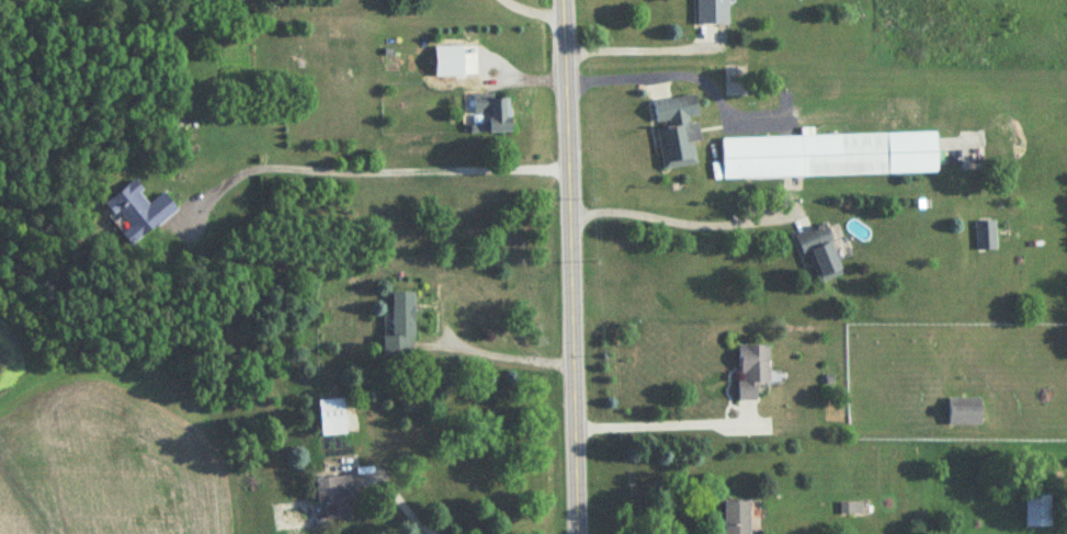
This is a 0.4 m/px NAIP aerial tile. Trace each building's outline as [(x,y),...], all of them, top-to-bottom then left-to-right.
[(728,25),(728,0),(697,0),(697,25),(728,25)] [(472,134),(511,132),(509,94),(473,96),(474,115),(488,114),(488,124),(472,125),(472,134)] [(662,169),(696,166),(693,142),(701,141),(699,120),(698,120),(696,97),(654,101),(656,127),(658,127),(662,169)] [(722,139),(723,179),(937,175),(937,134),(722,139)] [(178,212),(164,194),(148,206),(139,194),(143,192),(135,181),(107,202),(128,230),(121,235),(131,248),(178,212)] [(995,223),(976,223),(976,252),(995,252),(995,223)] [(816,285),(843,275),(825,226),(798,236),(816,285)] [(414,294),(393,294),(393,338),(383,338),(383,359),(414,359),(414,294)] [(770,347),(739,347),(739,403),(757,402),(757,384),(770,384),(770,347)] [(981,400),(949,400),(949,425),(981,425),(981,400)] [(345,437),(345,401),(320,401),(320,437),(345,437)] [(320,521),(352,520),(350,478),(318,479),(320,521)] [(1051,496),(1026,496),(1026,529),(1051,529),(1051,496)] [(724,502),(723,533),(751,533),(751,502),(724,502)]
